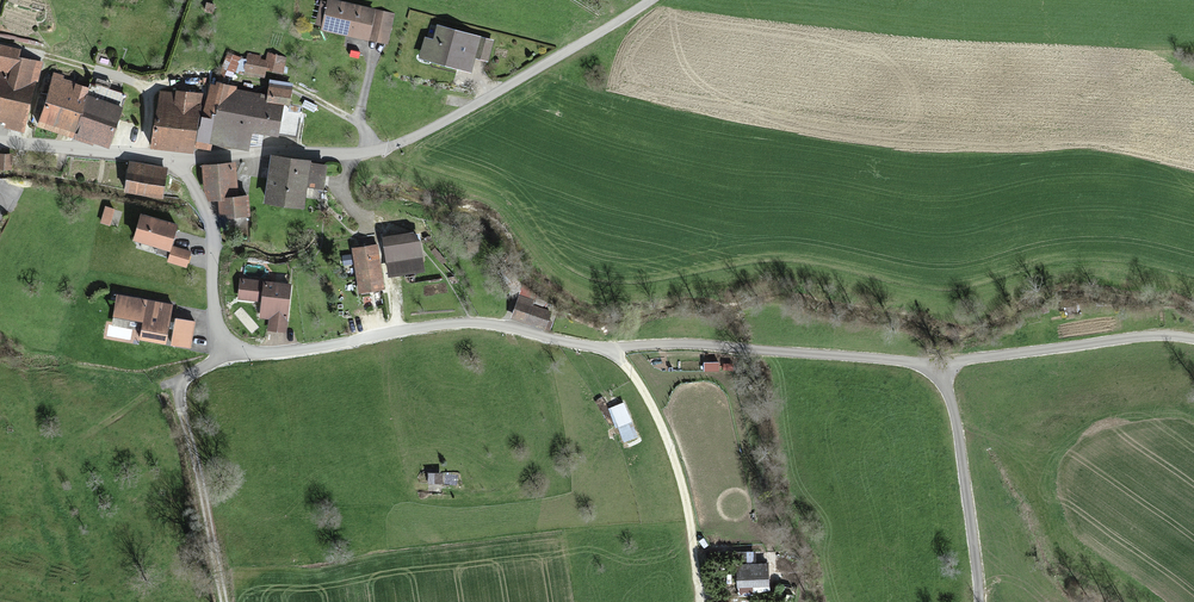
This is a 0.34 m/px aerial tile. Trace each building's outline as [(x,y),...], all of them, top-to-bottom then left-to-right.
[(389,16),(327,2),(321,31),(383,44),(389,16)] [(424,40),(419,58),(469,73),(473,59),(483,62),(488,45),(435,30),(432,43),(424,40)] [(6,124),(5,128),(24,132),(41,63),(19,58),(21,50),(0,44),(0,122),(6,124)] [(53,72),(35,128),(94,147),(95,144),(109,148),(126,95),(90,83),(89,87),(63,79),(64,75),(53,72)] [(287,89),(269,85),(267,98),(284,102),(287,89)] [(266,99),(209,89),(204,115),(216,117),(212,144),(244,150),(247,132),(273,136),(278,108),(265,106),(266,99)] [(159,92),(149,149),(189,156),(199,100),(159,92)] [(271,159),(266,206),(301,209),(303,187),(320,188),(322,165),(271,159)] [(126,163),(122,193),(160,198),(164,168),(126,163)] [(234,164),(201,167),(204,201),(237,198),(234,164)] [(219,200),(219,219),(247,218),(247,199),(219,200)] [(138,218),(133,242),(168,250),(173,226),(138,218)] [(386,239),(391,276),(418,273),(414,236),(386,239)] [(173,246),(167,264),(184,269),(190,251),(173,246)] [(374,248),(353,252),(359,292),(380,289),(374,248)] [(291,284),(240,278),(237,300),(262,302),(260,319),(269,320),(267,331),(286,333),(291,284)] [(172,299),(122,291),(118,315),(144,319),(142,337),(193,345),(197,319),(169,314),(172,299)] [(549,306),(519,298),(512,321),(542,330),(549,306)] [(766,566),(736,568),(738,599),(767,598),(766,566)]
